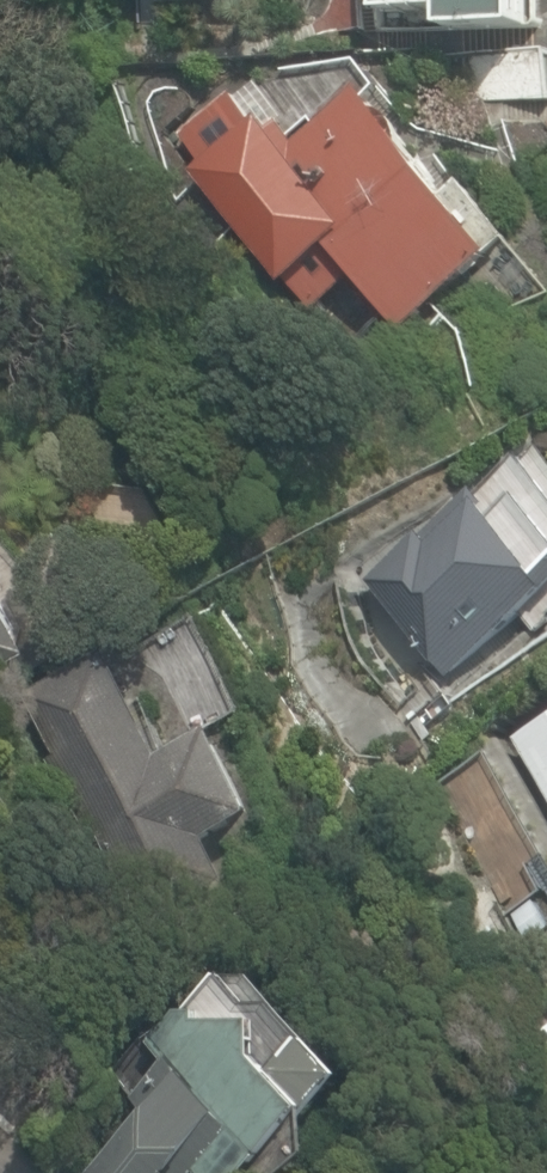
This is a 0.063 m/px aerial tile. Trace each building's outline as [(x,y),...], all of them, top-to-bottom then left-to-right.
[(377,6),(459,3),(460,25),(546,22),(546,0),(377,0),(377,6)] [(165,139),(309,319),(366,272),(443,368),(546,285),(546,263),(404,84),(325,147),(259,63),(165,139)] [(546,602),(546,501),(536,488),(507,511),(494,496),(446,536),(438,527),(376,579),(457,676),(546,602)] [(45,643),(0,553),(0,666),(45,643)] [(150,661),(69,704),(189,933),(268,892),(243,844),(301,813),(217,652),(161,682),(150,661)] [(517,736),(546,790),(546,720),(517,736)] [(231,1080),(102,1160),(110,1172),(371,1172),(395,1158),(293,994),(209,1046),(231,1080)]
